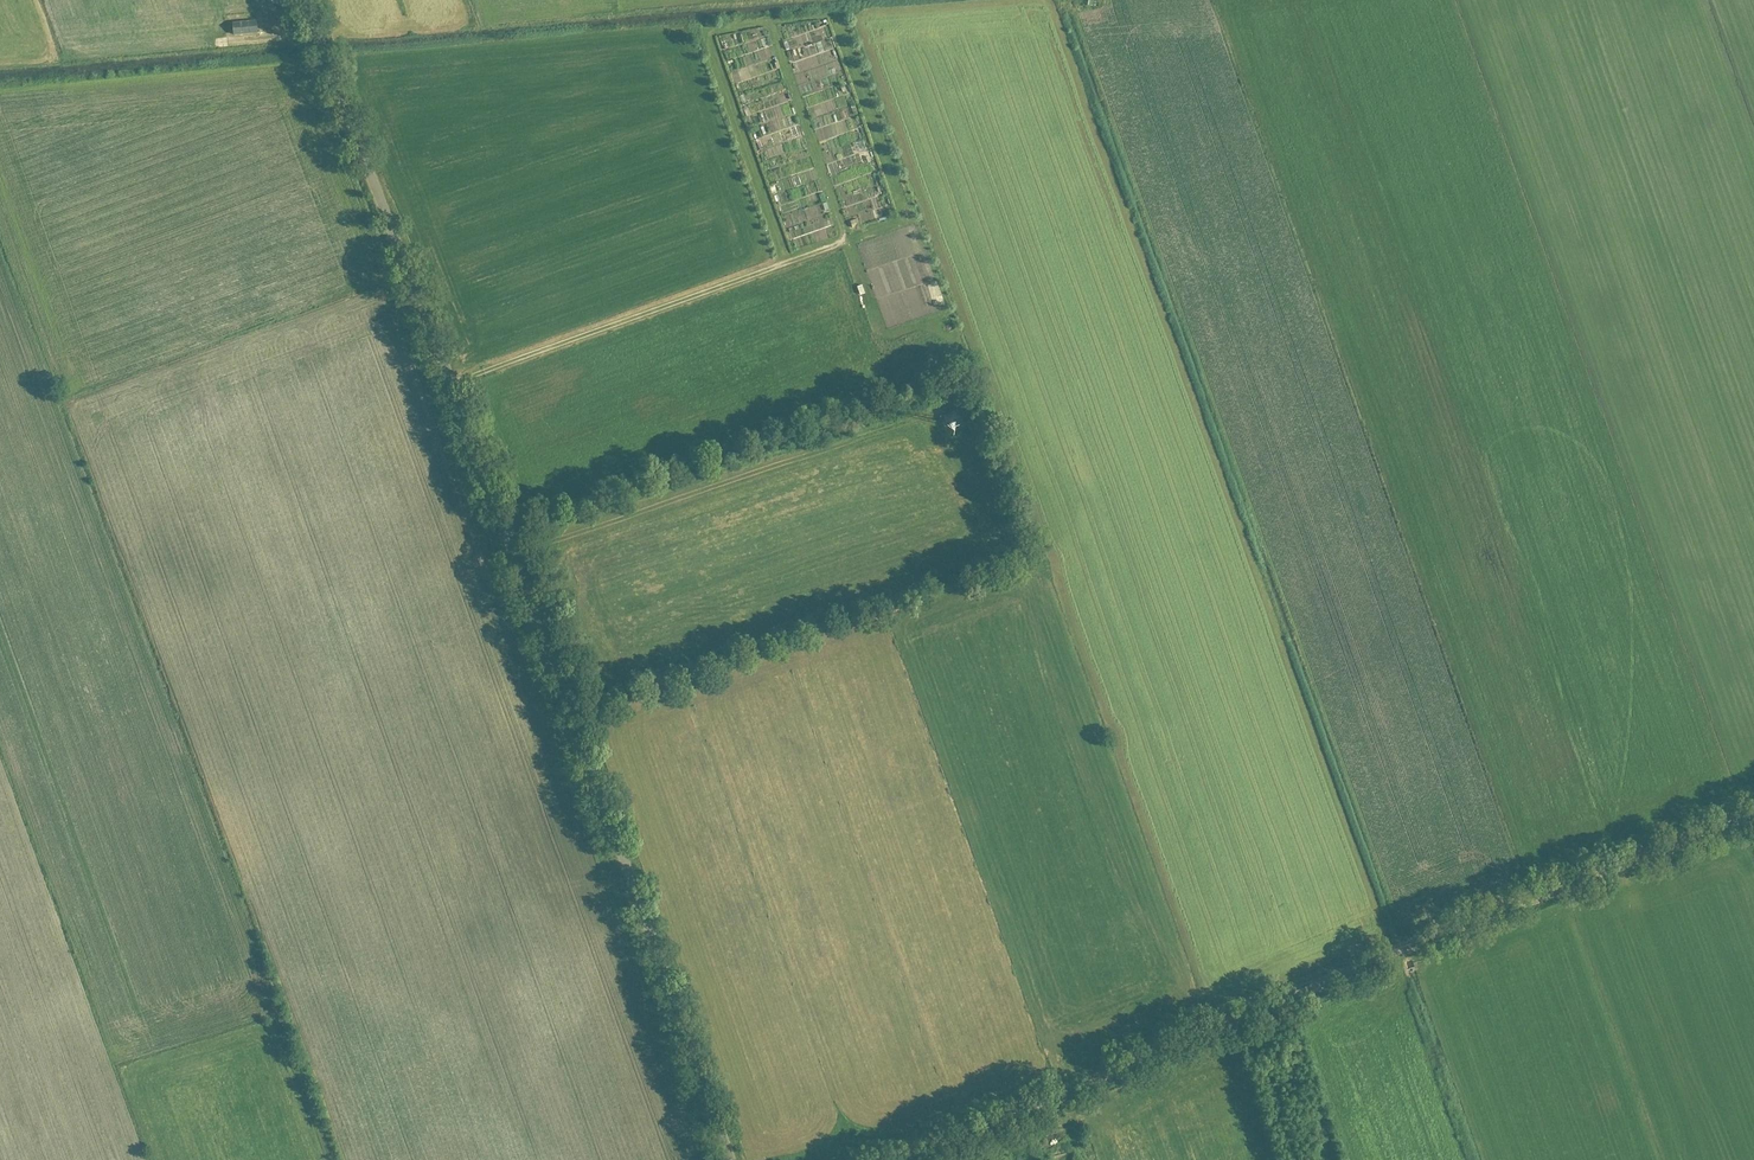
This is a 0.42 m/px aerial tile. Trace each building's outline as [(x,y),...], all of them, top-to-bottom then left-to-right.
[(232,23),(233,35),(257,33),(256,21),(232,23)] [(786,142),(792,140),(789,130),(782,132),(786,142)] [(826,144),(833,158),(854,148),(848,134),(826,144)] [(784,196),(785,206),(797,204),(796,195),(784,196)] [(872,213),(883,212),(881,199),(871,201),(872,213)] [(956,418),(954,411),(943,415),(945,422),(956,418)]
